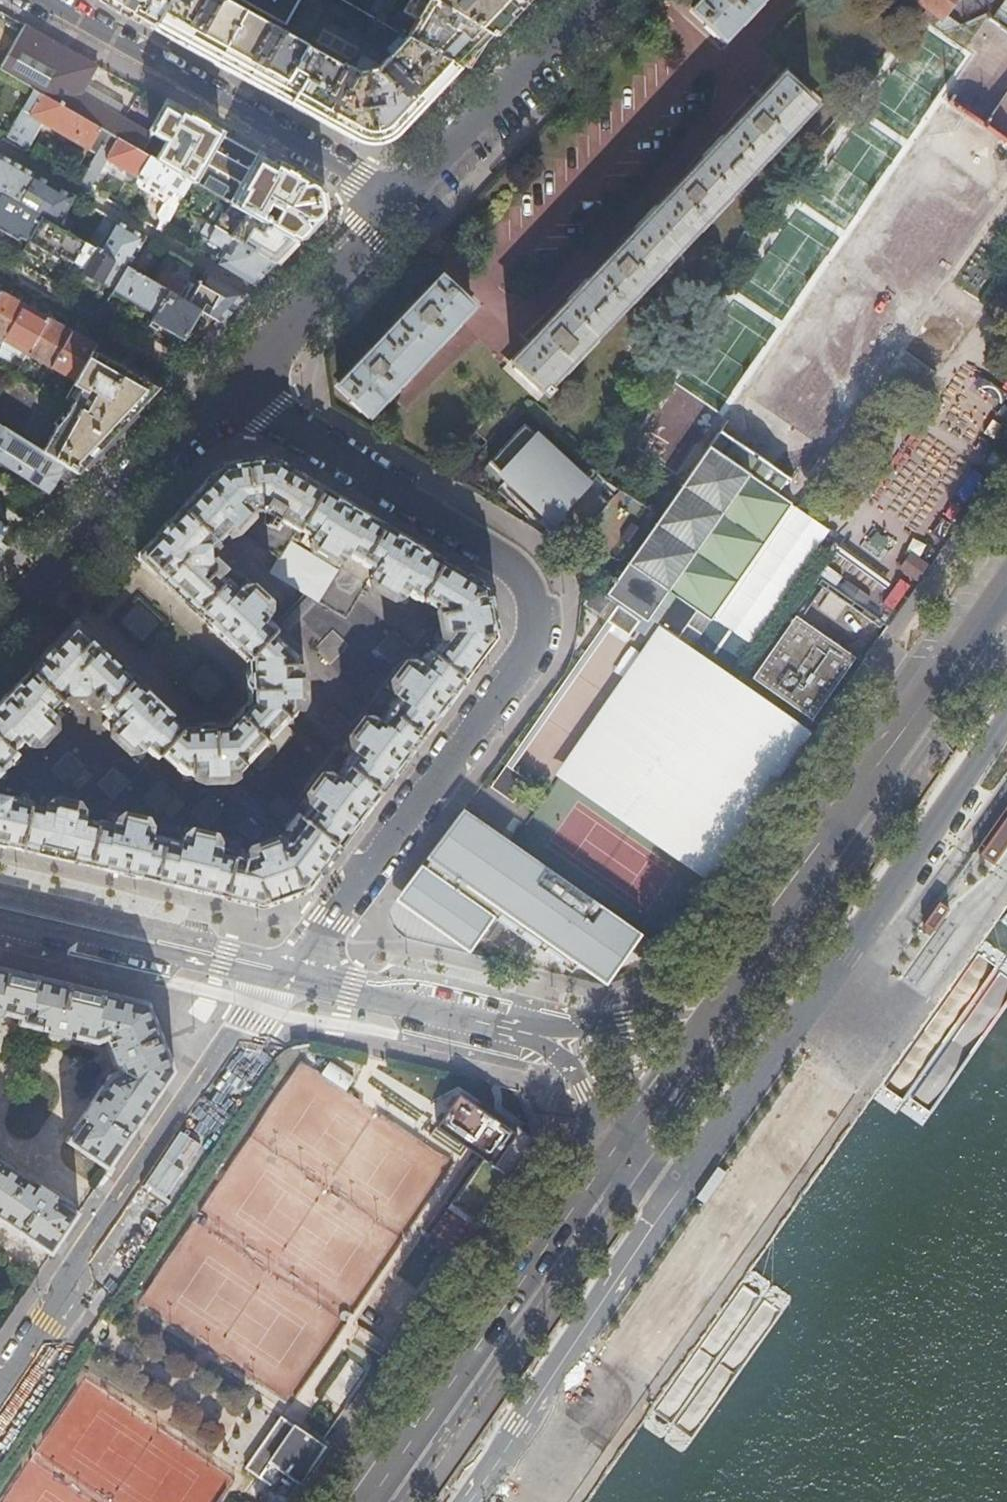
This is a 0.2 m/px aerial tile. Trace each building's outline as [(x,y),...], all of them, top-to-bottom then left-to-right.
[(119,10),(152,28),(168,0),(102,0),(119,10)] [(225,0),(168,0),(152,28),(187,48),(258,88),(339,132),(351,139),(354,132),(361,136),(369,137),(377,137),(380,135),(387,132),(392,127),(397,132),(398,131),(398,132),(412,117),(449,78),(457,69),(406,37),(376,71),(356,74),(225,0)] [(285,25),(300,0),(242,0),(285,25)] [(377,20),(387,26),(406,37),(457,69),(475,51),(490,35),(428,0),(388,0),(377,20)] [(490,35),(523,0),(428,0),(490,35)] [(691,12),(722,41),(761,0),(702,0),(691,12)] [(758,40),(795,0),(769,0),(744,27),(758,40)] [(922,3),(941,17),(944,13),(954,0),(918,0),(922,3)] [(993,18),(1006,27),(1006,0),(993,18)] [(958,24),(944,13),(941,17),(922,3),(915,12),(942,29),(958,24)] [(383,33),(387,26),(377,20),(374,18),(370,25),(383,33)] [(108,132),(149,156),(187,178),(296,241),(312,224),(318,217),(321,214),(318,189),(282,169),(273,164),(274,162),(260,154),(259,156),(166,104),(149,134),(118,115),(80,93),(86,83),(97,65),(24,25),(0,68),(0,70),(33,90),(108,132)] [(684,445),(702,420),(931,90),(907,73),(903,70),(898,67),(651,422),(684,445)] [(543,389),(547,393),(551,389),(547,385),(809,106),(780,77),(512,361),(542,390),(543,389)] [(123,106),(86,83),(80,93),(118,115),(123,106)] [(95,154),(108,132),(33,90),(7,136),(27,148),(42,124),(66,138),(95,154)] [(108,132),(95,154),(78,183),(89,189),(105,161),(118,168),(137,178),(149,156),(108,132)] [(6,185),(22,195),(35,175),(10,161),(0,155),(0,195),(6,185)] [(174,204),(187,178),(149,156),(137,178),(146,184),(143,189),(151,193),(157,198),(164,204),(162,206),(156,213),(158,219),(165,224),(174,204)] [(73,197),(35,175),(22,195),(37,204),(31,214),(40,219),(53,226),(68,204),(73,197)] [(187,178),(174,204),(206,224),(274,264),(286,251),(296,241),(187,178)] [(0,196),(0,230),(18,240),(19,238),(27,243),(40,219),(31,214),(0,196)] [(105,215),(85,244),(125,267),(139,246),(144,238),(105,215)] [(82,242),(53,226),(40,219),(27,243),(22,251),(34,257),(39,248),(48,252),(56,257),(58,254),(71,262),(82,242)] [(266,272),(274,264),(206,224),(201,232),(206,235),(210,237),(208,241),(225,252),(218,264),(254,285),(266,272)] [(85,244),(82,242),(71,262),(84,269),(79,277),(80,282),(86,286),(91,289),(95,288),(98,283),(113,290),(126,267),(125,267),(85,244)] [(152,282),(126,267),(113,290),(112,292),(124,299),(121,307),(126,309),(130,312),(133,307),(140,311),(143,306),(155,313),(168,291),(152,282)] [(152,282),(168,291),(220,321),(237,304),(245,295),(211,276),(204,272),(194,290),(159,269),(152,282)] [(336,386),(366,415),(470,307),(440,278),(336,386)] [(0,291),(0,340),(1,340),(23,304),(13,298),(0,291)] [(168,291),(155,313),(142,334),(151,339),(159,325),(165,328),(164,330),(174,336),(182,340),(190,327),(207,336),(220,321),(168,291)] [(33,310),(23,304),(1,340),(25,354),(47,317),(33,310)] [(59,324),(47,317),(25,354),(50,368),(71,331),(59,324)] [(406,385),(419,398),(480,334),(467,321),(406,385)] [(84,339),(71,331),(50,368),(74,381),(91,351),(95,345),(84,339)] [(112,363),(91,351),(74,381),(64,399),(71,403),(67,410),(56,426),(41,451),(64,466),(77,473),(96,453),(141,405),(157,388),(137,377),(112,363)] [(0,388),(0,425),(5,429),(13,434),(36,392),(11,377),(9,382),(5,380),(0,388)] [(608,506),(523,424),(489,461),(544,514),(538,521),(548,532),(556,524),(562,531),(568,525),(580,537),(608,506)] [(13,434),(5,429),(0,425),(0,461),(48,492),(64,466),(41,451),(13,434)] [(788,480),(720,432),(682,486),(681,486),(680,488),(681,488),(656,524),(654,524),(653,526),(654,527),(628,563),(627,562),(625,565),(627,566),(609,591),(661,628),(690,648),(691,647),(678,638),(696,612),(709,621),(714,614),(792,503),(778,494),(788,480)] [(22,849),(81,863),(135,875),(176,885),(248,901),(259,904),(307,887),(343,839),(406,754),(470,670),(495,637),(486,590),(485,588),(463,574),(364,514),(290,469),(271,458),(221,465),(200,488),(135,556),(146,566),(184,601),(224,638),(246,659),(249,707),(227,730),(183,726),(161,706),(122,668),(83,630),(74,622),(58,638),(5,694),(0,700),(0,774),(19,754),(20,756),(30,746),(25,741),(35,731),(40,736),(57,717),(54,714),(63,704),(64,705),(73,695),(82,697),(85,694),(102,711),(100,713),(112,724),(110,727),(140,756),(144,751),(156,762),(161,755),(183,776),(240,775),(300,713),(298,658),(275,635),(280,630),(269,619),(272,616),(241,587),(239,590),(227,579),(225,581),(207,563),(210,561),(208,551),(217,542),(219,544),(247,515),(244,513),(250,507),(259,505),(265,509),(264,511),(274,518),(270,526),(276,530),(281,522),(301,534),(303,530),(315,537),(312,541),(347,562),(349,572),(364,580),(373,577),(408,598),(411,593),(424,602),(426,599),(446,611),(448,626),(432,647),(429,646),(419,659),(416,657),(392,689),(383,688),(371,704),(374,713),(350,745),(354,748),(345,760),(346,761),(337,773),(332,769),(307,802),(311,805),(303,815),(297,811),(284,827),(290,832),(284,841),(251,859),(240,856),(240,855),(224,851),(225,846),(185,837),(183,829),(163,825),(156,831),(117,821),(116,826),(99,822),(99,824),(86,821),(88,814),(47,805),(47,809),(34,806),(35,800),(15,795),(15,797),(0,793),(0,844),(22,849)] [(714,614),(768,652),(820,579),(846,542),(792,503),(714,614)] [(768,652),(750,679),(810,722),(854,659),(801,621),(824,589),(877,627),(880,622),(820,579),(768,652)] [(678,638),(691,647),(709,621),(696,612),(678,638)] [(643,654),(558,778),(708,884),(813,734),(690,648),(661,628),(643,654)] [(514,803),(521,794),(503,779),(495,788),(514,803)] [(654,944),(464,811),(441,844),(417,879),(403,899),(472,947),(498,909),(593,977),(617,943),(642,961),(654,944)] [(107,1169),(112,1161),(174,1070),(146,1001),(0,967),(0,1014),(2,1013),(19,1017),(18,1024),(95,1042),(105,1038),(109,1047),(106,1048),(111,1063),(114,1062),(117,1071),(108,1075),(63,1141),(107,1169)] [(50,1254),(79,1211),(0,1159),(0,1222),(50,1254)] [(259,1476),(269,1483),(265,1489),(264,1490),(263,1492),(263,1495),(263,1499),(264,1501),(291,1501),(319,1462),(315,1459),(325,1445),(295,1425),(259,1476)]
